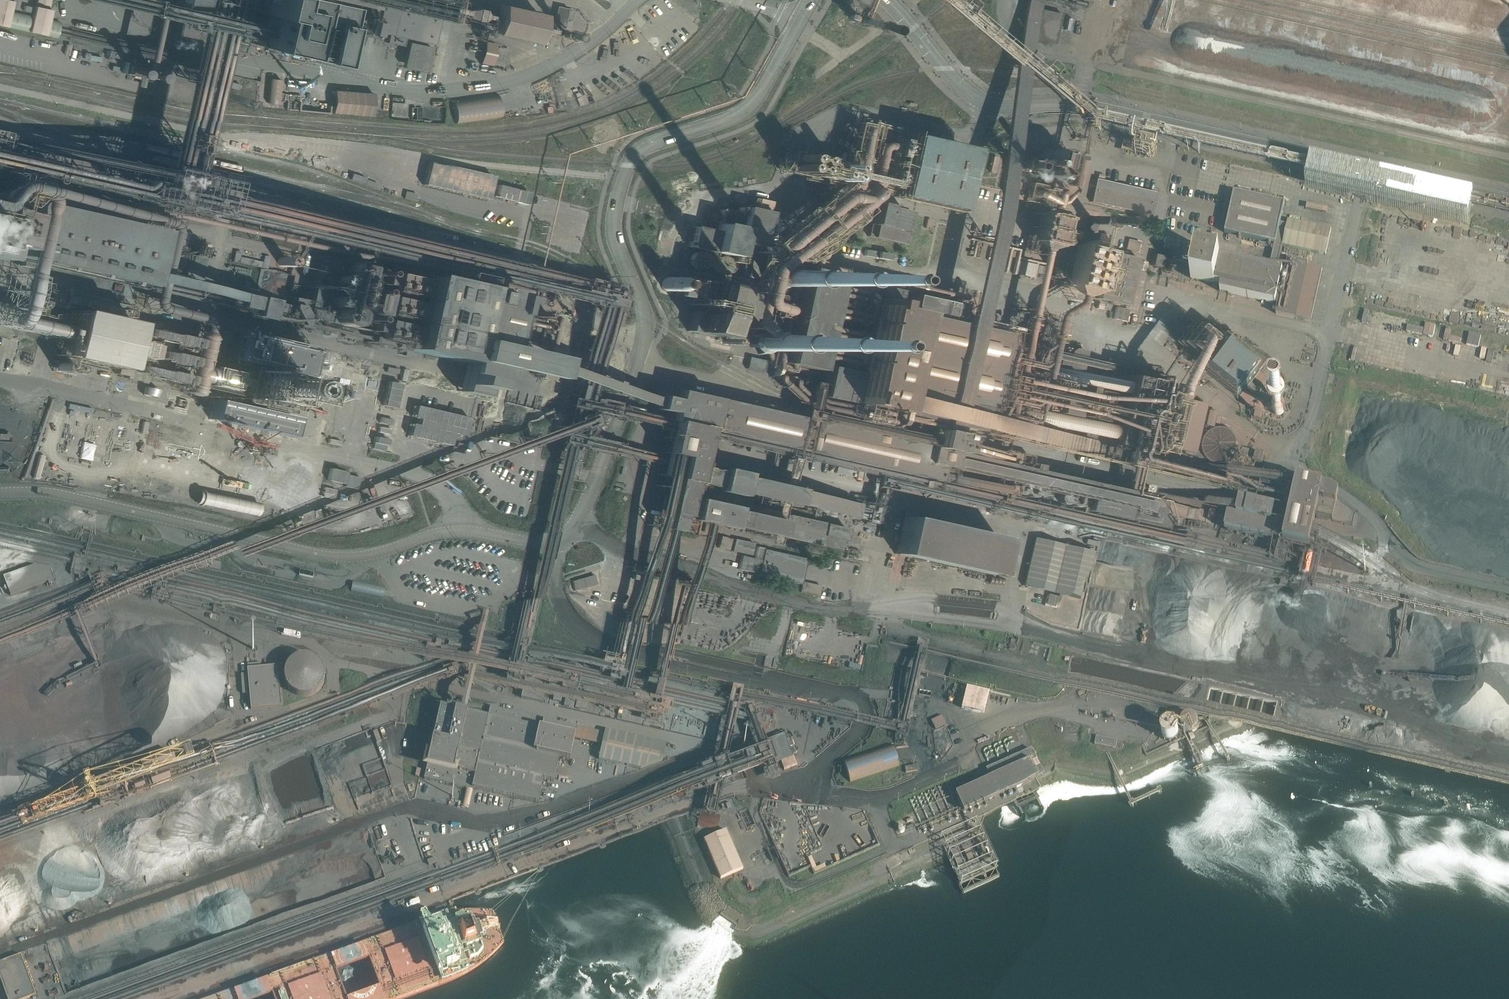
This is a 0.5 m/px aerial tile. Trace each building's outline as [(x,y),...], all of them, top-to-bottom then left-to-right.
[(6,26),(9,11),(9,10),(12,1),(12,0),(10,0),(0,0),(0,25),(6,26)] [(28,31),(44,35),(48,19),(50,11),(50,9),(49,9),(49,5),(50,4),(51,0),(37,0),(36,4),(36,6),(34,6),(32,16),(28,31)] [(235,38),(241,39),(262,44),(264,45),(270,46),(274,47),(283,49),(285,49),(289,50),(292,51),(294,51),(294,49),(296,41),(301,19),(301,17),(305,0),(238,0),(235,11),(241,12),(239,20),(235,38)] [(421,41),(429,43),(436,12),(438,0),(362,0),(376,3),(374,14),(370,30),(377,31),(386,33),(387,34),(386,39),(385,42),(390,43),(394,44),(402,45),(402,46),(404,37),(421,41)] [(533,11),(493,1),(486,30),(526,40),(533,11)] [(568,8),(556,6),(552,23),(564,26),(566,19),(570,21),(573,11),(568,10),(568,8)] [(329,12),(327,11),(320,10),(312,8),(311,8),(309,16),(309,17),(310,17),(325,21),(327,21),(345,25),(347,25),(363,29),(364,29),(366,20),(365,20),(349,16),(347,16),(329,12)] [(1047,10),(1040,8),(1033,39),(1054,43),(1061,13),(1054,12),(1055,10),(1047,8),(1047,10)] [(9,11),(6,26),(28,31),(32,16),(9,11)] [(59,27),(59,23),(60,22),(56,21),(53,20),(48,19),(44,35),(56,37),(57,34),(59,27)] [(3,32),(2,37),(19,41),(20,36),(3,32)] [(20,36),(19,41),(37,45),(38,40),(20,36)] [(474,57),(487,61),(493,40),(480,36),(474,57)] [(424,59),(403,55),(400,65),(425,70),(430,46),(427,46),(424,59)] [(107,50),(106,56),(113,57),(118,58),(119,52),(107,50)] [(187,66),(188,66),(200,69),(201,69),(214,72),(215,72),(215,71),(217,61),(216,60),(204,58),(203,57),(191,55),(190,54),(190,55),(181,53),(178,63),(187,65),(187,66)] [(125,61),(123,66),(122,72),(127,74),(133,75),(140,76),(146,78),(151,79),(152,73),(153,68),(148,66),(143,65),(135,64),(130,62),(125,61)] [(279,90),(280,79),(269,78),(267,102),(278,103),(279,90)] [(373,95),(332,91),(330,112),(371,116),(373,95)] [(499,94),(452,100),(456,124),(502,117),(499,94)] [(1308,183),(1313,159),(1104,116),(1100,138),(1198,158),(1213,161),(1212,163),(1308,183)] [(903,135),(889,196),(916,202),(947,209),(961,149),(903,135)] [(1069,156),(1040,150),(1034,175),(1045,177),(1043,185),(1044,186),(1043,190),(1059,194),(1060,189),(1061,189),(1069,156)] [(992,156),(989,172),(994,173),(998,157),(992,156)] [(423,184),(487,199),(491,182),(492,176),(428,161),(426,167),(422,184),(423,184)] [(1154,191),(1095,178),(1090,201),(1149,214),(1154,191)] [(496,196),(495,201),(508,203),(514,204),(515,201),(516,188),(516,187),(498,185),(497,185),(497,187),(496,196)] [(0,212),(0,254),(19,258),(17,265),(28,268),(30,261),(139,285),(151,232),(59,211),(62,197),(46,194),(42,208),(24,203),(27,189),(19,189),(16,202),(14,202),(11,214),(0,212)] [(678,204),(665,217),(674,226),(699,199),(690,191),(678,204)] [(1230,207),(1224,232),(1275,244),(1282,245),(1325,254),(1328,240),(1331,229),(1288,219),(1288,220),(1287,224),(1280,223),(1284,203),(1236,192),(1234,191),(1232,197),(1232,200),(1230,207)] [(555,221),(566,222),(569,205),(558,203),(555,221)] [(912,214),(874,205),(867,236),(906,244),(912,214)] [(767,212),(743,207),(742,214),(720,209),(715,232),(692,226),(688,246),(732,256),(731,262),(737,263),(738,258),(749,260),(752,245),(759,247),(767,212)] [(1044,243),(1053,245),(1059,216),(1035,211),(1025,259),(1031,260),(1033,251),(1042,253),(1044,243)] [(1082,225),(1092,226),(1093,217),(1082,217),(1082,225)] [(1076,244),(1069,246),(1061,283),(1063,289),(1072,286),(1073,290),(1076,291),(1069,293),(1072,294),(1088,290),(1090,278),(1096,277),(1097,272),(1093,272),(1097,250),(1084,247),(1086,238),(1081,240),(1077,239),(1076,244)] [(208,247),(198,244),(195,256),(189,254),(184,276),(201,280),(208,247)] [(1267,261),(1266,266),(1277,269),(1279,259),(1282,245),(1275,244),(1271,262),(1267,261)] [(1097,298),(1120,303),(1122,304),(1126,305),(1137,258),(1127,255),(1107,251),(1098,294),(1097,298)] [(1192,271),(1190,278),(1199,280),(1208,282),(1210,282),(1214,283),(1215,283),(1217,283),(1221,284),(1220,286),(1220,289),(1219,291),(1220,291),(1221,291),(1228,293),(1247,297),(1248,297),(1261,300),(1269,302),(1274,303),(1276,304),(1277,304),(1278,304),(1277,308),(1276,309),(1276,313),(1296,318),(1311,321),(1323,270),(1315,268),(1308,267),(1287,262),(1285,269),(1285,271),(1281,270),(1277,269),(1266,266),(1253,263),(1252,263),(1235,259),(1229,258),(1227,258),(1225,257),(1219,256),(1197,251),(1196,254),(1192,271)] [(1155,266),(1160,267),(1163,255),(1153,253),(1153,254),(1153,256),(1151,265),(1155,266)] [(356,264),(317,255),(303,317),(342,326),(356,264)] [(1142,262),(1141,268),(1139,274),(1145,275),(1148,264),(1148,263),(1142,262)] [(500,295),(382,268),(366,341),(484,368),(499,302),(504,303),(506,297),(500,296),(500,295)] [(834,275),(802,268),(789,329),(782,327),(780,329),(778,338),(779,340),(786,342),(784,352),(775,350),(773,361),(813,370),(832,285),(849,289),(851,279),(834,276),(834,275)] [(725,287),(705,282),(698,312),(692,311),(687,331),(714,337),(722,300),(726,300),(727,296),(724,295),(725,287)] [(545,294),(545,293),(542,292),(539,286),(535,288),(535,289),(532,290),(531,291),(536,298),(533,301),(532,301),(532,302),(541,313),(549,315),(557,311),(545,294)] [(122,307),(122,305),(78,295),(50,289),(47,289),(47,290),(47,291),(46,294),(45,298),(45,300),(44,303),(77,311),(87,313),(119,320),(122,307)] [(956,306),(906,294),(904,303),(897,302),(896,306),(953,319),(956,306)] [(875,300),(869,298),(852,373),(822,366),(816,396),(969,430),(970,425),(977,426),(997,333),(874,306),(875,300)] [(1404,331),(1404,330),(1407,319),(1376,312),(1374,323),(1374,324),(1404,331)] [(124,331),(136,334),(147,336),(154,338),(156,329),(157,324),(137,320),(136,322),(126,320),(126,321),(124,321),(123,329),(124,329),(124,331)] [(1415,332),(1427,332),(1427,324),(1415,324),(1415,332)] [(158,367),(165,369),(170,346),(168,345),(169,341),(169,338),(168,338),(168,337),(165,336),(160,335),(160,336),(158,336),(156,342),(155,348),(152,359),(152,363),(151,366),(158,367)] [(758,335),(758,346),(768,346),(768,335),(758,335)] [(1300,348),(1312,352),(1316,340),(1304,336),(1300,348)] [(148,358),(150,347),(152,342),(150,342),(146,341),(135,338),(133,338),(130,337),(126,357),(125,359),(128,359),(130,360),(141,362),(147,364),(147,362),(147,361),(148,358)] [(1240,340),(1231,351),(1259,372),(1267,361),(1240,340)] [(230,401),(327,420),(339,360),(242,342),(230,401)] [(1069,351),(1068,354),(1059,352),(1058,353),(1057,362),(1056,364),(1065,366),(1066,367),(1068,370),(1079,372),(1080,366),(1084,351),(1076,349),(1073,348),(1069,351)] [(591,352),(582,350),(580,359),(589,361),(591,352)] [(766,360),(748,357),(746,368),(763,372),(766,360)] [(114,367),(113,370),(113,371),(115,372),(114,373),(117,374),(125,375),(124,378),(144,382),(145,377),(147,368),(140,367),(129,364),(122,363),(117,362),(117,363),(115,363),(114,367)] [(1139,379),(1098,370),(1082,437),(1106,443),(1103,458),(1184,476),(1188,456),(1178,453),(1179,452),(1168,450),(1167,456),(1148,452),(1162,385),(1164,385),(1166,376),(1141,370),(1139,379)] [(394,408),(398,391),(400,384),(388,381),(386,388),(382,405),(394,408)] [(1192,400),(1184,399),(1173,396),(1168,421),(1162,445),(1177,449),(1187,451),(1192,452),(1192,451),(1198,428),(1202,408),(1203,403),(1192,400)] [(711,399),(705,430),(912,476),(933,481),(933,480),(937,465),(962,471),(961,475),(960,479),(959,483),(987,490),(987,489),(989,489),(993,490),(994,487),(998,487),(997,491),(1008,493),(1009,493),(1032,499),(1033,496),(1041,497),(1040,500),(1042,501),(1043,501),(1076,508),(1078,497),(1084,498),(1081,509),(1089,511),(1090,511),(1120,518),(1121,518),(1128,520),(1129,520),(1135,521),(1162,527),(1164,528),(1165,526),(1166,518),(1167,517),(1167,513),(1170,501),(1157,498),(1158,493),(1097,479),(1096,479),(1066,472),(1065,472),(1035,465),(1034,465),(1019,462),(1018,461),(1004,458),(1003,458),(964,449),(963,449),(956,447),(953,447),(949,446),(948,445),(942,444),(939,443),(928,441),(927,441),(925,440),(922,440),(902,435),(901,435),(878,430),(877,430),(863,426),(862,426),(847,423),(846,423),(837,421),(836,426),(832,425),(830,424),(800,418),(799,417),(769,411),(767,410),(737,404),(736,403),(727,401),(723,401),(712,398),(711,399)] [(1049,400),(1047,409),(1056,411),(1056,412),(1061,414),(1062,412),(1069,414),(1071,405),(1063,403),(1064,402),(1058,401),(1049,399),(1049,400)] [(411,417),(412,417),(417,418),(416,424),(411,423),(410,423),(407,434),(407,435),(408,435),(418,437),(418,438),(420,438),(429,440),(436,442),(449,445),(452,433),(455,434),(463,435),(464,436),(468,418),(467,417),(460,416),(443,412),(436,410),(427,408),(421,407),(414,405),(413,412),(411,417)] [(1207,409),(1205,424),(1213,425),(1215,410),(1207,409)] [(378,426),(377,432),(388,435),(390,429),(378,426)] [(1044,439),(1043,444),(1042,445),(1055,448),(1060,429),(1047,426),(1046,429),(1046,430),(1041,429),(1041,430),(1040,435),(1039,437),(1044,438),(1044,439)] [(376,435),(373,446),(385,449),(388,438),(376,435)] [(1255,452),(1238,448),(1236,458),(1235,458),(1234,465),(1252,469),(1253,462),(1255,452)] [(328,474),(327,480),(345,484),(346,478),(348,472),(330,468),(328,474)] [(668,479),(666,486),(667,486),(674,488),(676,481),(668,479)] [(1288,491),(1260,485),(1258,493),(1286,499),(1288,491)] [(856,500),(791,490),(789,505),(853,515),(856,500)] [(1355,513),(1322,490),(1316,517),(1352,526),(1355,513)] [(1237,517),(1228,515),(1225,529),(1277,541),(1281,526),(1272,524),(1275,510),(1240,502),(1237,517)] [(1188,507),(1182,506),(1179,516),(1185,517),(1188,507)] [(761,511),(751,509),(747,529),(841,550),(846,528),(762,509),(761,511)] [(1193,519),(1214,524),(1216,513),(1195,509),(1193,519)] [(998,537),(903,516),(895,553),(990,574),(998,537)] [(724,549),(726,540),(726,537),(721,536),(720,538),(718,548),(724,549)] [(1033,537),(1022,585),(1026,586),(1061,594),(1080,598),(1082,590),(1083,588),(1087,571),(1087,569),(1091,554),(1091,551),(1091,550),(1072,546),(1037,538),(1033,537)] [(754,543),(734,539),(731,550),(751,555),(754,543)] [(845,540),(843,552),(849,553),(851,541),(845,540)] [(763,548),(759,547),(757,546),(756,547),(754,558),(741,555),(738,569),(755,572),(757,563),(760,564),(761,560),(760,560),(763,549),(763,548)] [(806,558),(763,549),(757,575),(800,584),(806,558)] [(596,589),(607,586),(600,565),(590,569),(596,589)] [(34,566),(4,577),(10,595),(53,580),(49,569),(34,566)] [(818,595),(821,585),(801,580),(799,591),(818,595)] [(325,675),(325,672),(324,668),(322,665),(320,662),(317,659),(314,658),(310,656),(306,656),(303,656),(299,657),(296,659),(293,661),(290,664),(288,667),(287,671),(287,675),(287,679),(288,682),(290,686),(292,689),(295,691),(298,693),(301,694),(305,694),(309,694),(312,693),(316,691),(319,689),(321,687),(323,683),(324,679),(325,675)] [(277,666),(247,669),(250,709),(281,706),(277,666)] [(547,684),(525,678),(523,687),(520,686),(519,689),(522,690),(520,698),(543,703),(543,702),(547,702),(547,700),(544,699),(547,684)] [(933,700),(923,704),(926,712),(936,709),(933,700)] [(432,739),(424,779),(452,785),(466,788),(463,804),(462,808),(468,809),(473,788),(512,797),(538,802),(543,779),(554,781),(559,758),(569,760),(570,759),(574,740),(574,739),(590,742),(602,745),(601,746),(599,756),(598,759),(640,769),(662,761),(666,744),(605,730),(605,732),(604,733),(577,727),(577,726),(543,718),(541,728),(540,728),(539,728),(532,726),(531,726),(533,716),(500,709),(490,706),(489,708),(488,716),(467,711),(463,711),(456,709),(451,708),(451,707),(446,706),(446,707),(440,705),(434,731),(432,739)] [(1195,715),(1181,719),(1185,734),(1200,730),(1195,715)] [(779,735),(766,740),(774,763),(792,757),(792,755),(795,754),(794,750),(790,751),(784,734),(783,734),(782,731),(778,733),(779,735)] [(791,738),(794,747),(802,745),(800,736),(791,738)] [(1117,741),(1097,736),(1095,744),(1115,748),(1117,741)] [(892,744),(843,761),(850,782),(899,765),(892,744)] [(1031,748),(986,769),(990,777),(955,793),(963,811),(1043,775),(1031,748)] [(726,830),(703,840),(720,879),(743,869),(726,830)] [(0,962),(0,979),(7,998),(25,998),(30,997),(31,998),(32,998),(32,996),(36,995),(21,954),(0,962)]
